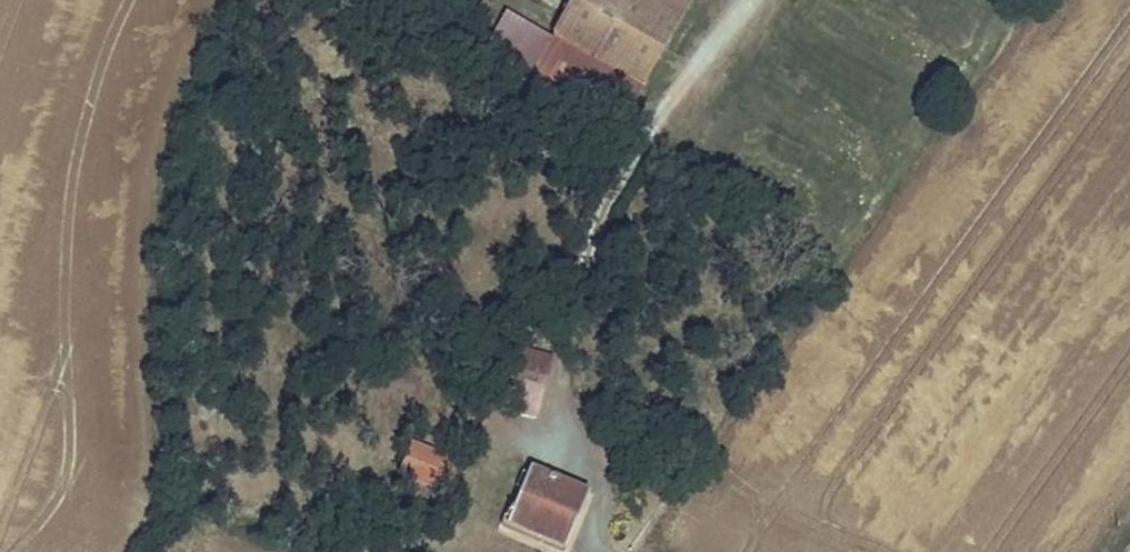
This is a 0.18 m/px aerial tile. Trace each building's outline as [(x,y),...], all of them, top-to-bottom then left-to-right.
[(610,140),(690,0),(573,0),(547,47),(524,87),(522,91),(610,140)] [(503,22),(480,62),(524,87),(547,47),(503,22)] [(539,419),(546,377),(512,371),(504,413),(539,419)] [(412,444),(397,476),(440,496),(457,466),(412,444)] [(531,471),(508,524),(565,549),(589,496),(531,471)]
